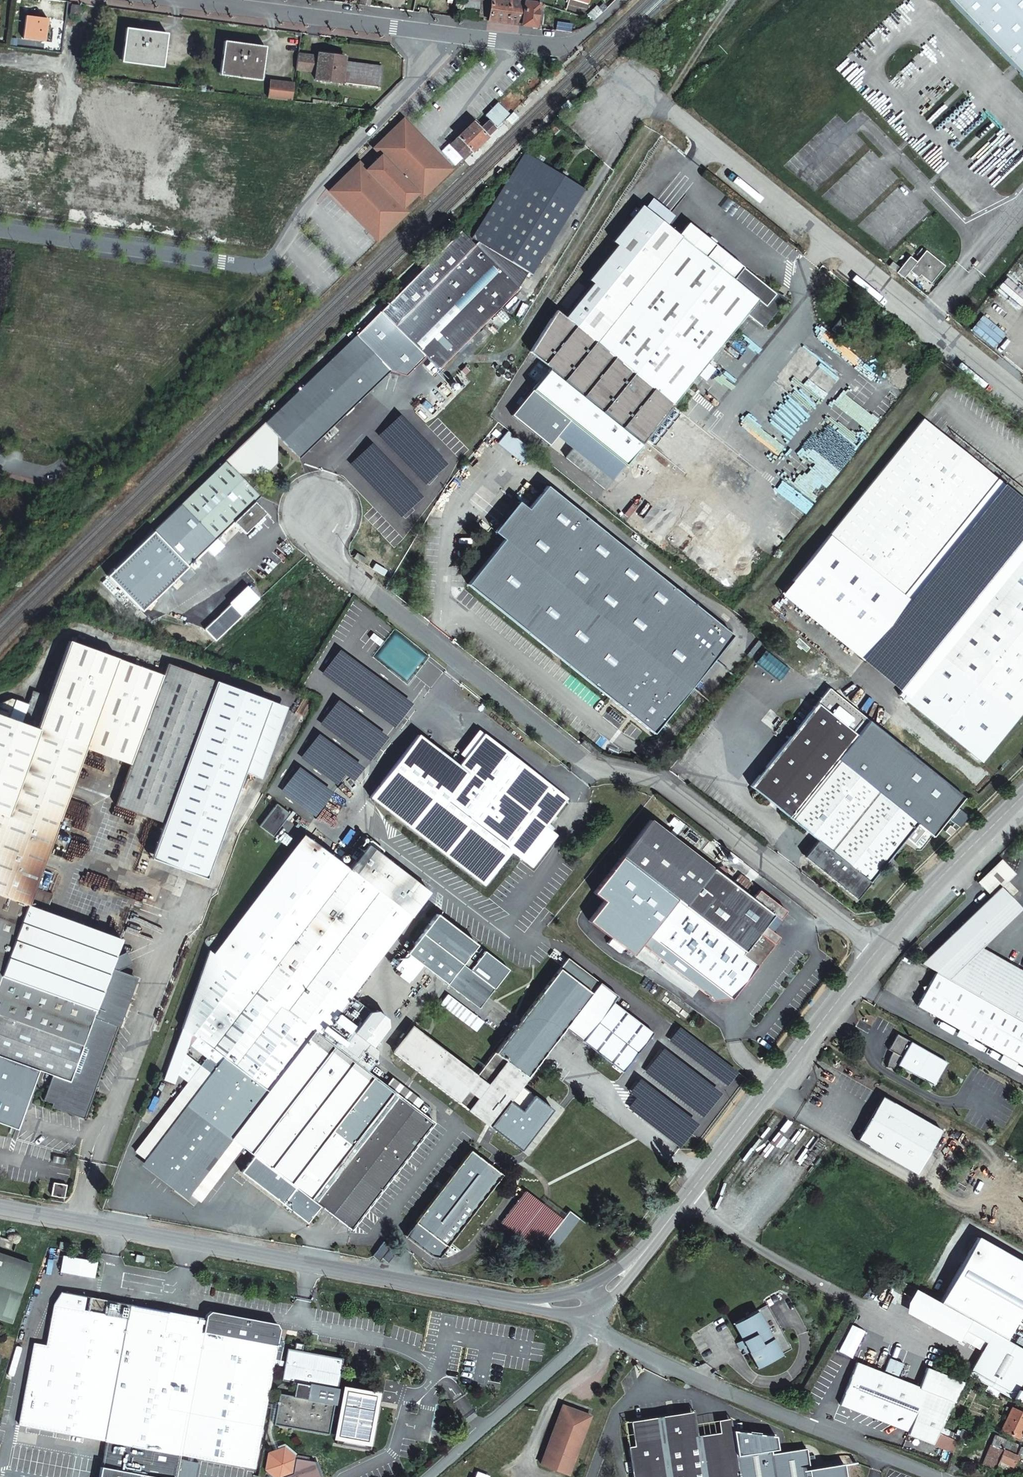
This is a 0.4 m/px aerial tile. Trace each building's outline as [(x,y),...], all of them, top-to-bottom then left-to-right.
[(482,0),(480,16),(488,17),(488,21),(521,25),(524,2),(520,2),(520,0),(482,0)] [(1022,80),(1022,0),(947,0),(1022,80)] [(537,4),(524,2),(521,25),(531,26),(534,27),(535,18),(537,4)] [(80,7),(71,5),(70,16),(78,17),(80,7)] [(48,19),(26,16),(25,26),(17,25),(15,38),(44,42),(48,19)] [(167,34),(125,28),(121,60),(163,66),(167,34)] [(265,47),(224,41),(220,73),(261,79),(265,47)] [(309,70),(311,55),(298,53),(296,68),(309,70)] [(309,70),(316,71),(319,56),(311,55),(309,70)] [(344,62),(345,58),(319,55),(319,56),(316,71),(315,79),(341,83),(344,62)] [(344,62),(341,83),(379,88),(382,67),(344,62)] [(268,98),(292,101),(294,83),(274,81),(273,88),(270,88),(268,98)] [(556,114),(559,117),(565,110),(562,108),(556,114)] [(453,169),(405,117),(386,135),(389,138),(377,149),(382,154),(367,167),(363,163),(351,173),(349,170),(329,188),(377,239),(407,211),(403,206),(417,192),(422,197),(453,169)] [(450,145),(464,159),(479,145),(496,129),(488,121),(480,129),(473,123),(450,145)] [(561,128),(555,121),(548,129),(554,136),(561,128)] [(459,232),(428,264),(488,320),(519,289),(517,287),(527,271),(531,273),(543,255),(584,188),(566,177),(561,173),(525,151),(495,199),(471,237),(478,241),(475,246),(459,232)] [(635,291),(679,236),(641,205),(611,241),(616,244),(587,279),(591,282),(563,318),(594,342),(635,291)] [(555,311),(529,352),(550,369),(532,391),(570,421),(625,465),(746,315),(760,326),(779,302),(773,297),(775,294),(742,267),(732,279),(705,257),(679,236),(635,291),(594,342),(563,318),(555,311)] [(732,279),(742,267),(715,244),(705,257),(732,279)] [(923,277),(928,281),(930,283),(943,266),(921,249),(917,254),(920,257),(916,262),(910,256),(896,273),(903,278),(909,271),(920,280),(923,277)] [(488,320),(428,264),(381,314),(427,356),(441,369),(488,320)] [(381,314),(354,337),(388,372),(405,373),(427,356),(381,314)] [(847,324),(841,319),(833,330),(838,334),(847,324)] [(260,498),(238,475),(242,471),(245,474),(249,470),(252,474),(257,470),(260,473),(263,471),(269,472),(272,469),(270,462),(275,458),(272,454),(276,451),(272,447),(276,443),(273,440),(277,437),(300,459),(388,372),(354,337),(153,532),(188,567),(233,523),(245,535),(266,514),(254,503),(260,498)] [(464,369),(457,377),(462,381),(470,374),(464,369)] [(570,421),(532,391),(512,416),(549,446),(570,421)] [(968,532),(980,517),(1006,486),(923,420),(829,536),(911,602),(968,532)] [(530,449),(508,431),(498,442),(521,461),(530,449)] [(612,481),(573,448),(566,458),(605,489),(612,481)] [(746,482),(737,475),(732,482),(741,489),(746,482)] [(547,487),(528,511),(503,541),(468,585),(503,613),(531,636),(567,665),(605,695),(655,735),(696,683),(734,636),(599,529),(547,487)] [(503,541),(528,511),(517,503),(493,534),(503,541)] [(1017,549),(980,517),(968,532),(1006,564),(1017,549)] [(1017,549),(1006,564),(955,626),(897,697),(982,763),(1013,723),(1022,711),(1022,542),(1017,549)] [(352,559),(362,565),(366,560),(356,554),(352,559)] [(392,576),(386,588),(394,594),(402,584),(392,576)] [(39,870),(51,839),(68,791),(84,748),(130,765),(116,805),(162,822),(167,810),(218,829),(265,700),(168,664),(163,677),(68,642),(35,729),(0,716),(0,1122),(16,1128),(38,1069),(52,1074),(43,1099),(79,1113),(88,1089),(84,1081),(89,1079),(90,1082),(96,1079),(117,1020),(113,1019),(127,982),(107,974),(119,939),(45,912),(52,894),(45,892),(33,887),(39,870)] [(818,702),(803,722),(786,743),(752,786),(818,840),(805,857),(857,898),(886,862),(917,823),(879,793),(838,760),(858,735),(818,702)] [(786,743),(803,722),(793,714),(777,735),(786,743)] [(858,735),(838,760),(917,823),(933,836),(964,797),(869,721),(858,735)] [(484,885),(511,851),(533,868),(558,835),(552,830),(546,826),(548,823),(567,798),(484,733),(457,767),(417,736),(369,798),(484,885)] [(578,743),(589,752),(594,746),(583,737),(578,743)] [(969,816),(960,809),(952,819),(960,826),(969,816)] [(201,876),(218,829),(167,810),(162,822),(149,857),(201,876)] [(713,869),(650,820),(621,857),(632,866),(627,872),(639,881),(644,874),(684,906),(713,869)] [(69,837),(58,833),(50,854),(61,858),(69,837)] [(192,1035),(267,1092),(232,1138),(241,1145),(241,1146),(295,1187),(282,1203),(306,1222),(319,1205),(350,1229),(433,1122),(415,1109),(366,1072),(375,1061),(376,1052),(371,1048),(386,1028),(385,1018),(377,1012),(368,1014),(348,1040),(329,1027),(410,918),(348,871),(309,842),(219,962),(192,1035)] [(366,847),(348,871),(410,918),(428,894),(366,847)] [(992,896),(1003,887),(1017,874),(1003,859),(979,883),(992,896)] [(684,906),(657,941),(662,945),(675,955),(680,959),(701,975),(697,979),(709,988),(712,984),(732,999),(757,966),(773,945),(779,937),(764,926),(773,915),(779,920),(786,911),(759,890),(752,898),(744,893),(751,883),(740,875),(734,885),(713,869),(684,906)] [(51,874),(39,870),(33,887),(45,892),(51,874)] [(1003,887),(992,896),(922,964),(937,972),(950,980),(983,948),(1022,909),(1022,908),(1003,887)] [(476,944),(436,915),(396,967),(412,979),(423,965),(479,1007),(493,988),(470,969),(467,968),(461,963),(467,956),(476,944)] [(662,945),(657,941),(653,946),(658,950),(662,945)] [(983,948),(950,980),(1002,1009),(1022,1021),(1022,970),(983,948)] [(484,950),(470,969),(493,988),(508,969),(484,950)] [(209,954),(182,1027),(192,1035),(219,962),(209,954)] [(676,964),(680,959),(675,955),(672,960),(676,964)] [(467,956),(461,963),(467,968),(473,961),(467,956)] [(413,1028),(409,1033),(398,1047),(395,1052),(450,1094),(490,1125),(508,1100),(519,1109),(532,1091),(521,1083),(564,1027),(594,988),(599,982),(568,958),(477,1077),(413,1028)] [(950,980),(937,972),(930,985),(932,992),(925,994),(918,1006),(959,1028),(974,1037),(984,1042),(1002,1009),(950,980)] [(583,1041),(613,1003),(594,988),(564,1027),(583,1041)] [(483,1022),(447,995),(441,1003),(476,1030),(483,1022)] [(653,1032),(613,1003),(583,1041),(623,1071),(653,1032)] [(984,1042),(1004,1053),(1019,1061),(1022,1064),(1022,1021),(1002,1009),(984,1042)] [(185,1191),(198,1201),(218,1176),(241,1146),(241,1145),(232,1138),(267,1092),(232,1066),(192,1035),(182,1027),(164,1076),(174,1080),(177,1074),(179,1068),(188,1045),(208,1060),(194,1078),(190,1084),(135,1154),(149,1163),(153,1158),(189,1186),(185,1191)] [(971,1043),(974,1037),(959,1028),(956,1035),(971,1043)] [(398,1047),(409,1033),(406,1031),(395,1045),(398,1047)] [(901,1067),(896,1064),(909,1041),(896,1033),(887,1049),(892,1051),(890,1053),(889,1055),(887,1060),(886,1063),(886,1067),(900,1068),(901,1067)] [(946,1061),(909,1041),(896,1064),(901,1067),(933,1085),(946,1061)] [(1019,1061),(1004,1053),(999,1061),(1015,1069),(1019,1061)] [(179,1068),(177,1074),(190,1084),(194,1078),(179,1068)] [(385,1086),(415,1109),(421,1101),(391,1077),(385,1086)] [(83,1114),(96,1079),(90,1082),(89,1079),(84,1081),(88,1089),(79,1113),(83,1114)] [(946,1134),(886,1101),(861,1145),(921,1179),(946,1134)] [(501,1175),(471,1151),(446,1183),(416,1222),(447,1246),(501,1175)] [(149,1163),(185,1191),(189,1186),(153,1158),(149,1163)] [(65,1185),(53,1183),(50,1195),(62,1197),(65,1185)] [(540,1206),(541,1205),(523,1191),(500,1222),(539,1251),(561,1220),(553,1214),(552,1216),(540,1206)] [(553,1214),(541,1205),(540,1206),(552,1216),(553,1214)] [(970,1318),(1008,1339),(1022,1312),(1022,1261),(979,1236),(942,1302),(970,1318)] [(379,1260),(382,1257),(390,1246),(384,1242),(373,1256),(379,1260)] [(390,1246),(382,1257),(387,1261),(395,1250),(390,1246)] [(143,1256),(152,1257),(153,1249),(144,1248),(143,1256)] [(13,1324),(35,1267),(0,1254),(0,1319),(13,1324)] [(942,1302),(916,1287),(906,1305),(960,1336),(963,1329),(970,1318),(942,1302)] [(179,1451),(256,1463),(266,1405),(265,1404),(266,1401),(264,1400),(264,1398),(266,1399),(272,1365),(283,1367),(280,1380),(295,1383),(292,1397),(332,1404),(343,1355),(302,1347),(304,1340),(294,1338),(291,1345),(289,1344),(285,1355),(274,1354),(276,1342),(278,1330),(276,1324),(209,1311),(204,1315),(203,1320),(103,1304),(84,1296),(60,1293),(52,1307),(46,1341),(45,1351),(39,1349),(34,1347),(32,1357),(20,1424),(105,1438),(98,1476),(174,1476),(179,1451)] [(735,1343),(739,1350),(745,1347),(748,1352),(757,1368),(791,1348),(767,1304),(732,1324),(741,1340),(735,1343)] [(970,1318),(963,1329),(985,1341),(982,1348),(968,1374),(1014,1399),(1020,1388),(1022,1382),(1022,1347),(1008,1339),(970,1318)] [(985,1341),(963,1329),(960,1336),(982,1348),(985,1341)] [(745,1347),(739,1350),(742,1355),(748,1352),(745,1347)] [(927,1367),(919,1386),(855,1361),(838,1405),(907,1432),(906,1434),(931,1444),(938,1432),(941,1433),(943,1430),(955,1401),(964,1381),(927,1367)] [(341,1386),(331,1439),(371,1447),(379,1392),(341,1386)] [(1014,1399),(1022,1404),(1022,1390),(1020,1388),(1014,1399)] [(274,1413),(271,1426),(327,1435),(331,1414),(333,1405),(332,1404),(296,1398),(292,1397),(277,1394),(275,1406),(274,1413)] [(565,1474),(587,1416),(559,1405),(536,1464),(565,1474)] [(1012,1410),(1010,1412),(1002,1430),(1018,1438),(1019,1436),(1022,1438),(1022,1414),(1012,1409),(1012,1410)] [(630,1421),(634,1444),(625,1445),(631,1476),(845,1476),(843,1461),(808,1467),(805,1446),(770,1452),(768,1435),(736,1440),(732,1415),(720,1417),(722,1429),(696,1433),(693,1413),(630,1421)] [(956,1442),(941,1433),(938,1432),(931,1444),(952,1452),(956,1442)] [(970,1438),(961,1433),(957,1441),(966,1446),(970,1438)] [(995,1436),(992,1444),(1003,1449),(1017,1455),(1021,1446),(995,1436)] [(991,1446),(983,1464),(995,1468),(1003,1451),(991,1446)] [(995,1468),(997,1468),(1010,1473),(1014,1464),(1022,1467),(1022,1446),(1021,1446),(1017,1455),(1003,1449),(1003,1451),(995,1468)] [(315,1460),(296,1457),(283,1447),(267,1452),(264,1469),(274,1476),(322,1476),(315,1460)] [(1010,1473),(997,1468),(993,1476),(995,1476),(1009,1476),(1010,1473)]
